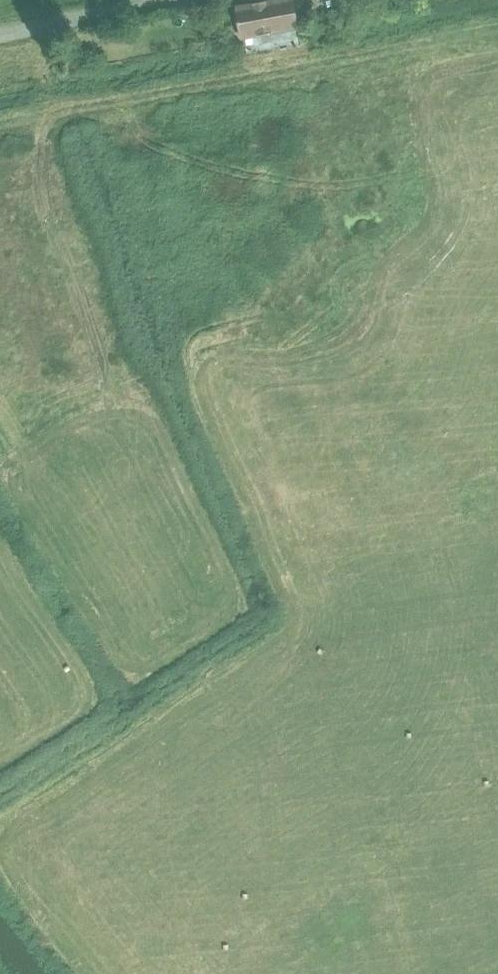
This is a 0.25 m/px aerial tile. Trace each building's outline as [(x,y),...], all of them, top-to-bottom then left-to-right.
[(237,7),(243,39),(299,29),(294,0),(277,0),(237,7)]
